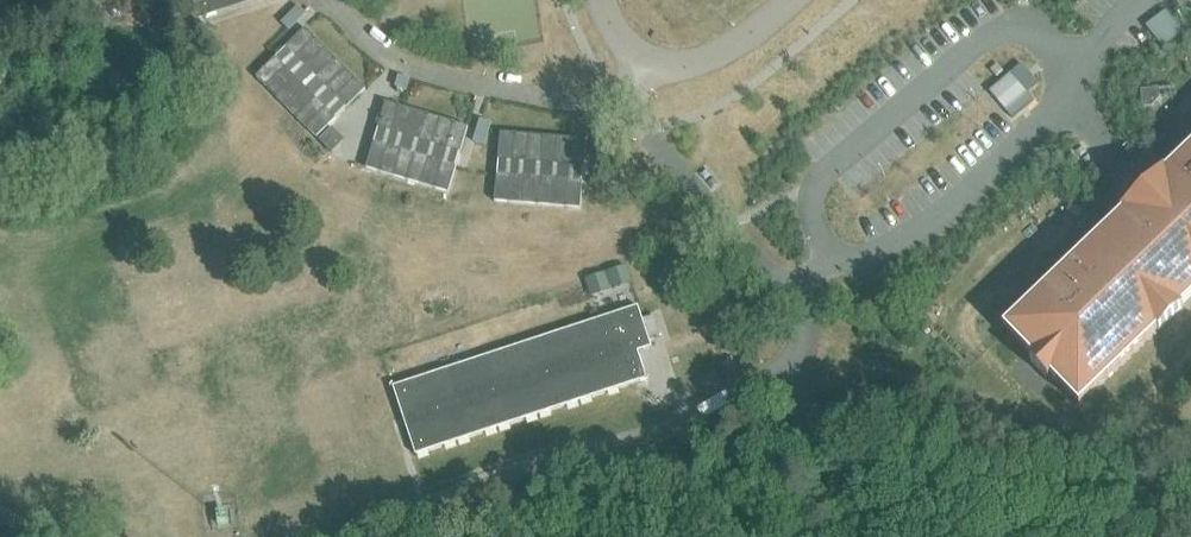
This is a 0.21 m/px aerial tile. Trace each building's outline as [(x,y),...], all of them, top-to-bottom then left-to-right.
[(199,20),(261,0),(192,0),(199,20)] [(1162,48),(1183,32),(1165,9),(1145,25),(1162,48)] [(365,89),(305,28),(256,77),(316,138),(365,89)] [(990,69),(996,76),(1003,70),(996,63),(990,69)] [(1010,72),(988,91),(1005,111),(1007,113),(1011,118),(1033,99),(1029,94),(1027,92),(1010,72)] [(448,193),(468,127),(385,102),(365,168),(448,193)] [(494,201),(580,208),(586,140),(500,133),(494,201)] [(1182,307),(1190,298),(1190,146),(1181,155),(1165,171),(1164,170),(1163,171),(1164,172),(1123,211),(1122,210),(1121,211),(1122,212),(1106,228),(1086,247),(1029,301),(1003,327),(1007,330),(1025,350),(1032,356),(1028,359),(1047,379),(1050,376),(1057,382),(1079,405),(1105,380),(1182,307)] [(626,264),(606,271),(612,288),(631,281),(626,264)] [(604,271),(585,278),(590,295),(610,288),(604,271)] [(649,305),(405,385),(427,453),(657,377),(648,350),(662,345),(649,305)]
